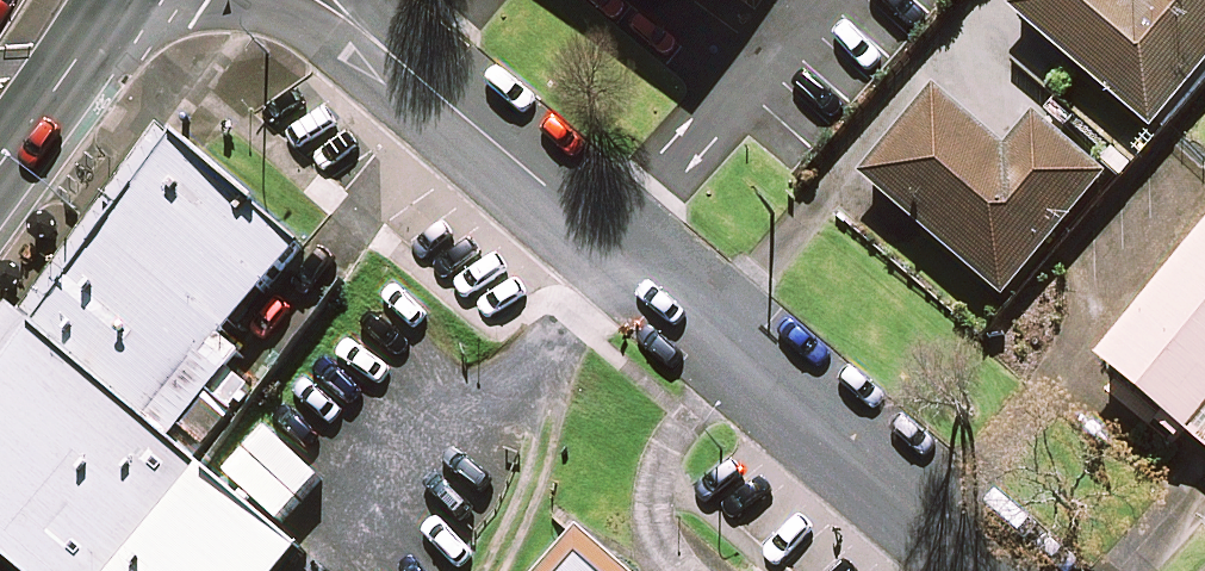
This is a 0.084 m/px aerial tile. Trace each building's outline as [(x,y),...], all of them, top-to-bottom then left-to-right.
[(1011,13),(1151,132),(1204,68),(1204,0),(1022,0),(1011,13)] [(1004,156),(934,97),(863,180),(1002,299),(1103,180),(1034,121),(1004,156)] [(183,104),(30,318),(158,398),(313,211),(183,104)] [(3,225),(0,229),(0,261),(18,237),(3,225)] [(1099,364),(1204,452),(1204,236),(1099,364)] [(30,318),(0,363),(0,551),(24,570),(290,570),(308,551),(30,318)] [(584,510),(529,570),(652,570),(584,510)]
